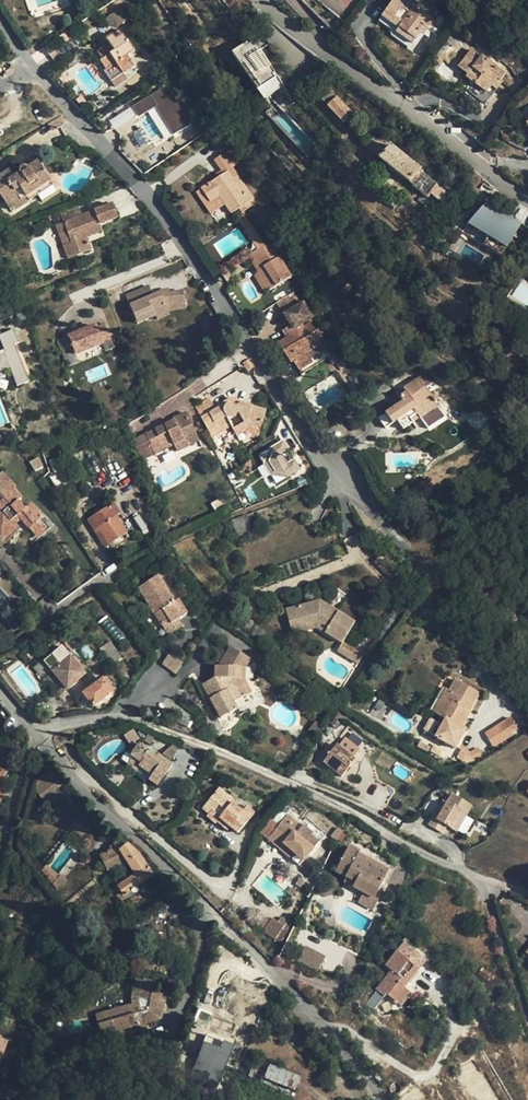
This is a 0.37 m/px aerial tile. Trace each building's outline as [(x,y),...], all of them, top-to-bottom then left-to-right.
[(431,17),(419,9),(418,10),(404,0),(393,0),(382,16),(383,16),(399,27),(396,31),(413,44),(422,31),(416,27),(420,22),(425,26),(431,17)] [(129,17),(122,6),(110,14),(117,25),(129,17)] [(415,45),(413,44),(396,31),(399,27),(383,16),(380,21),(391,29),(390,32),(391,35),(412,49),(415,45)] [(426,32),(434,20),(431,17),(425,26),(420,22),(416,27),(422,31),(426,32)] [(106,39),(109,43),(110,46),(102,51),(101,49),(97,51),(102,59),(100,61),(107,70),(116,64),(123,73),(133,65),(127,56),(121,48),(129,42),(123,33),(121,34),(119,30),(106,39)] [(251,38),(231,53),(265,99),(283,86),(251,38)] [(135,50),(129,42),(121,48),(127,56),(135,50)] [(500,79),(505,73),(482,56),(481,57),(471,50),(459,66),(467,73),(478,81),(476,84),(473,89),(488,100),(491,95),(486,92),(491,85),(496,89),(502,81),(500,79)] [(323,77),(329,70),(318,61),(312,68),(323,77)] [(111,81),(123,73),(116,64),(107,70),(105,72),(111,81)] [(466,76),(476,84),(478,81),(467,73),(466,76)] [(325,79),(320,84),(327,91),(320,98),(343,122),(352,114),(330,89),(332,86),(325,79)] [(167,84),(132,105),(138,116),(153,107),(170,136),(190,124),(167,84)] [(491,95),(496,89),(491,85),(486,92),(491,95)] [(131,107),(109,119),(113,127),(136,116),(131,107)] [(63,118),(61,116),(48,124),(53,130),(63,123),(63,118)] [(452,196),(389,145),(385,150),(382,147),(376,155),(428,196),(431,192),(446,204),(452,196)] [(201,188),(211,202),(220,196),(225,205),(231,213),(238,207),(242,212),(243,212),(252,206),(248,201),(253,198),(223,153),(215,158),(224,173),(201,188)] [(37,161),(35,157),(25,164),(28,168),(37,161)] [(37,161),(28,168),(26,167),(23,167),(21,167),(21,169),(20,171),(20,173),(14,177),(9,170),(0,176),(0,195),(4,201),(23,205),(28,201),(26,197),(49,181),(37,161)] [(53,186),(49,181),(26,197),(28,201),(53,186)] [(211,214),(216,211),(211,202),(201,188),(196,192),(211,214)] [(211,202),(216,211),(225,205),(220,196),(211,202)] [(15,210),(23,205),(4,201),(9,209),(15,210)] [(69,220),(64,223),(71,243),(63,246),(68,259),(91,250),(86,237),(102,231),(99,224),(118,217),(113,204),(82,215),(69,220)] [(506,248),(519,225),(485,205),(467,225),(506,248)] [(66,210),(69,220),(82,215),(79,206),(66,210)] [(243,212),(263,241),(271,236),(252,206),(243,212)] [(512,211),(509,217),(527,229),(527,220),(512,211)] [(56,226),(63,246),(71,243),(64,223),(56,226)] [(271,236),(263,241),(245,253),(251,262),(254,259),(260,267),(256,269),(268,287),(289,273),(276,254),(282,251),(271,236)] [(251,262),(256,269),(260,267),(254,259),(251,262)] [(263,291),(268,287),(256,269),(250,272),(263,291)] [(150,286),(127,295),(135,316),(143,314),(145,319),(156,316),(167,311),(185,309),(183,291),(170,293),(163,294),(163,292),(154,296),(150,286)] [(25,293),(18,288),(13,293),(21,299),(25,293)] [(294,296),(302,308),(307,305),(300,292),(294,296)] [(282,303),(290,315),(302,308),(294,296),(282,303)] [(302,308),(290,315),(297,327),(295,328),(298,333),(290,338),(289,335),(278,343),(291,363),(293,361),(299,370),(312,362),(307,353),(322,344),(319,340),(323,337),(318,328),(316,330),(311,323),(308,325),(306,322),(318,314),(311,303),(307,305),(302,308)] [(167,311),(156,316),(158,320),(169,315),(167,311)] [(96,324),(70,333),(76,351),(102,342),(101,340),(111,337),(106,322),(97,325),(96,324)] [(287,333),(289,335),(290,338),(298,333),(295,328),(287,333)] [(11,374),(16,386),(30,381),(11,329),(0,333),(0,340),(3,349),(0,350),(0,378),(11,374)] [(66,357),(75,352),(67,335),(58,340),(66,357)] [(327,353),(322,344),(307,353),(312,362),(327,353)] [(385,413),(386,414),(379,419),(385,427),(397,420),(403,429),(412,422),(410,418),(417,413),(420,417),(437,405),(431,396),(432,395),(428,388),(434,383),(426,372),(420,377),(404,387),(407,392),(399,396),(403,401),(385,413)] [(268,419),(243,409),(238,412),(234,407),(217,414),(216,411),(212,402),(197,409),(210,437),(230,428),(232,432),(233,436),(244,431),(259,436),(268,419)] [(232,405),(216,411),(217,414),(234,407),(238,412),(243,409),(232,405)] [(437,405),(420,417),(424,423),(441,410),(437,405)] [(159,428),(168,448),(173,447),(183,442),(186,449),(199,444),(188,415),(175,420),(176,422),(159,428)] [(168,448),(159,428),(155,429),(162,451),(168,448)] [(212,441),(232,432),(230,428),(210,437),(212,441)] [(141,459),(162,451),(155,429),(133,437),(141,459)] [(256,442),(259,436),(244,431),(233,436),(235,440),(244,437),(256,442)] [(270,474),(275,483),(301,469),(284,439),(258,453),(264,464),(258,467),(264,477),(270,474)] [(175,453),(186,449),(183,442),(173,447),(175,453)] [(43,467),(38,458),(30,462),(35,471),(43,467)] [(16,529),(11,522),(15,518),(20,519),(29,529),(42,518),(31,506),(25,509),(19,501),(21,499),(14,491),(15,489),(2,474),(0,475),(0,541),(16,529)] [(114,504),(111,507),(116,516),(120,513),(114,504)] [(127,532),(116,516),(111,507),(93,517),(110,544),(127,532)] [(105,547),(110,544),(93,517),(89,520),(105,547)] [(172,623),(179,618),(186,614),(177,599),(173,601),(157,575),(138,587),(162,625),(169,620),(172,623)] [(287,609),(288,613),(293,633),(317,627),(342,643),(354,622),(320,601),(293,607),(287,609)] [(183,625),(179,618),(172,623),(169,620),(162,625),(168,634),(183,625)] [(87,661),(97,654),(80,634),(71,643),(87,661)] [(112,666),(123,658),(110,642),(100,649),(112,666)] [(357,663),(362,655),(342,643),(337,650),(357,663)] [(61,646),(44,660),(53,670),(67,687),(84,673),(61,646)] [(259,665),(231,646),(218,665),(215,666),(215,676),(208,679),(203,683),(220,716),(236,707),(233,701),(248,693),(240,678),(245,678),(250,678),(259,665)] [(175,672),(182,662),(169,653),(162,663),(175,672)] [(45,678),(53,670),(44,660),(35,667),(45,678)] [(93,705),(112,690),(103,678),(84,693),(93,705)] [(252,691),(245,678),(240,678),(248,693),(252,691)] [(456,679),(449,690),(452,692),(446,702),(443,701),(436,713),(445,718),(442,724),(436,736),(455,746),(460,738),(452,733),(465,708),(470,710),(479,693),(456,679)] [(449,690),(445,687),(440,697),(432,711),(436,713),(443,701),(446,702),(452,692),(449,690)] [(461,725),(470,710),(465,708),(452,733),(460,738),(465,728),(461,725)] [(430,732),(436,736),(442,724),(436,720),(430,732)] [(497,750),(520,736),(512,721),(488,734),(497,750)] [(353,758),(334,744),(321,761),(340,776),(353,758)] [(158,755),(156,757),(139,745),(132,755),(133,756),(128,763),(137,769),(140,765),(152,774),(150,778),(158,784),(172,764),(158,755)] [(462,746),(461,749),(472,754),(471,750),(462,746)] [(457,756),(463,759),(472,754),(461,749),(457,756)] [(53,790),(62,783),(50,769),(41,775),(53,790)] [(212,809),(209,812),(208,814),(216,822),(217,821),(220,817),(230,826),(237,832),(254,812),(246,806),(242,811),(232,803),(234,801),(219,788),(211,798),(218,805),(214,810),(212,809)] [(452,793),(446,802),(436,819),(432,816),(427,823),(442,832),(447,825),(456,831),(472,805),(452,793)] [(203,807),(209,812),(212,809),(214,810),(218,805),(211,798),(203,807)] [(442,799),(432,816),(436,819),(446,802),(442,799)] [(311,834),(299,823),(298,825),(287,815),(276,828),(287,838),(283,843),(287,848),(286,851),(292,856),(291,859),(298,865),(318,842),(311,836),(311,834)] [(227,829),(230,826),(220,817),(217,821),(227,829)] [(305,817),(299,823),(311,834),(311,836),(318,842),(325,834),(305,817)] [(279,849),(291,859),(292,856),(286,851),(287,848),(283,843),(287,838),(276,828),(267,838),(279,849)] [(138,853),(125,842),(117,849),(115,846),(99,854),(106,869),(125,860),(134,873),(116,885),(123,894),(152,875),(138,853)] [(367,889),(378,895),(390,870),(363,856),(364,853),(350,847),(337,872),(357,883),(355,888),(364,893),(367,889)] [(290,887),(286,891),(291,895),(295,890),(291,887),(290,887)] [(375,899),(378,895),(367,889),(364,893),(375,899)] [(281,940),(288,923),(271,915),(263,933),(281,940)] [(377,990),(384,996),(386,993),(399,1004),(410,992),(404,986),(418,968),(426,958),(406,941),(397,952),(386,966),(391,971),(377,990)] [(137,1024),(145,1021),(160,1017),(163,1006),(159,1005),(160,993),(148,990),(150,979),(136,976),(130,998),(131,1003),(95,1014),(101,1035),(116,1030),(118,1036),(121,1036),(139,1030),(137,1024)] [(373,1009),(384,996),(377,990),(366,1003),(373,1009)] [(147,1029),(145,1021),(137,1024),(139,1030),(140,1031),(147,1029)] [(174,1039),(159,1034),(154,1048),(169,1053),(174,1039)] [(190,1079),(218,1088),(232,1043),(204,1034),(190,1079)] [(295,1089),(301,1075),(258,1058),(252,1072),(295,1089)]
